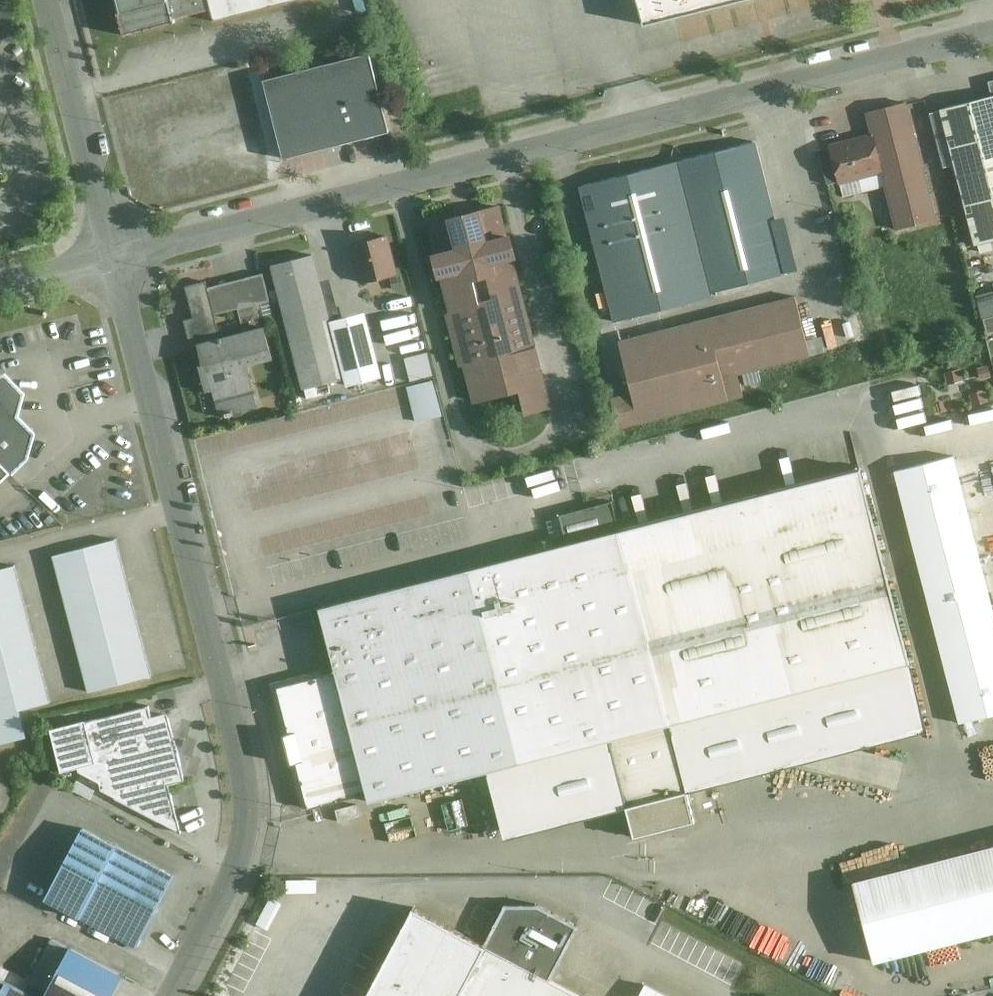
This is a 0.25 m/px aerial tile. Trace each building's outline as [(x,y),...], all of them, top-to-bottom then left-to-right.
[(126,41),(176,28),(175,23),(213,14),(216,25),(316,0),(115,0),(126,41)] [(641,34),(775,0),(633,0),(641,34)] [(373,59),(263,87),(284,169),(394,139),(373,59)] [(941,104),(975,243),(992,239),(992,91),(941,104)] [(871,131),(819,143),(829,184),(881,172),(895,228),(939,217),(906,98),(865,109),(871,131)] [(790,277),(755,143),(582,188),(617,322),(790,277)] [(501,201),(429,219),(478,402),(522,390),(529,413),(555,404),(501,201)] [(387,234),(348,244),(357,283),(397,274),(387,234)] [(323,279),(315,252),(270,265),(303,391),(345,382),(347,390),(387,378),(368,308),(344,314),(334,276),(323,279)] [(207,278),(187,282),(196,313),(189,316),(215,413),(262,401),(251,365),(276,357),(264,320),(223,331),(217,312),(273,296),(266,271),(208,285),(207,278)] [(981,292),(984,316),(992,315),(992,290),(981,292)] [(801,293),(623,338),(635,387),(616,392),(624,426),(747,394),(742,371),(816,353),(801,293)] [(430,353),(408,359),(413,381),(436,375),(430,353)] [(30,456),(37,431),(19,414),(25,390),(6,373),(0,375),(0,482),(30,456)] [(435,380),(409,387),(417,423),(444,414),(435,380)] [(341,673),(276,689),(310,817),(491,773),(507,840),(635,808),(642,836),(697,822),(691,794),(931,729),(868,468),(323,610),(341,673)] [(615,502),(549,518),(556,544),(621,527),(615,502)] [(118,540),(57,555),(92,691),(152,676),(118,540)] [(0,567),(0,713),(54,698),(16,563),(0,567)] [(151,705),(52,729),(63,775),(78,770),(182,832),(167,785),(186,780),(169,714),(155,717),(151,705)] [(853,882),(875,965),(992,934),(992,846),(853,882)] [(138,947),(173,883),(113,851),(80,914),(138,947)] [(657,932),(671,905),(645,892),(631,920),(657,932)] [(366,995),(576,995),(413,909),(366,995)] [(123,976),(72,951),(48,995),(113,995),(123,976)] [(0,980),(0,995),(32,995),(0,980)]
